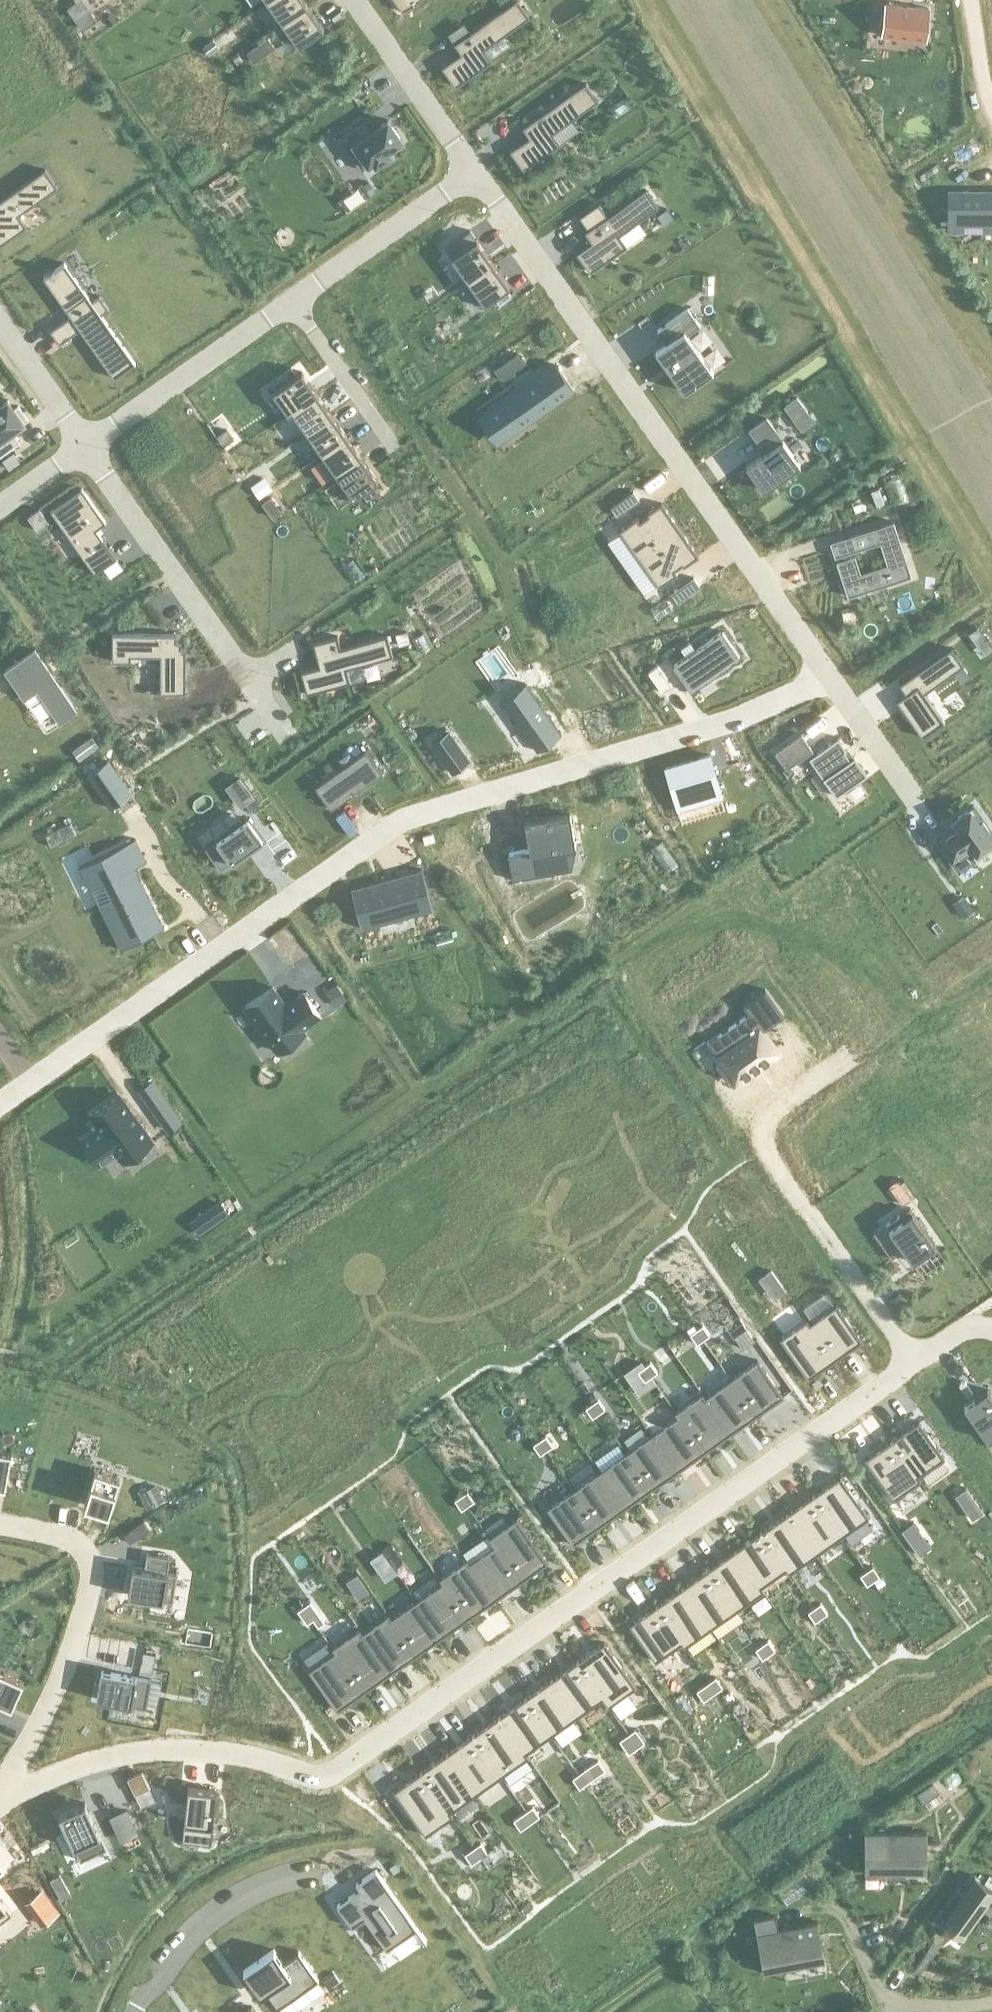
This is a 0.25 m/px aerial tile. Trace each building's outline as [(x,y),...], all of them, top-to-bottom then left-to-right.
[(267,0),(282,21),(307,4),(305,0),(268,0),(267,0)] [(403,11),(418,0),(395,0),(403,11)] [(442,66),(455,86),(492,60),(484,48),(530,16),(519,0),(515,0),(454,43),(461,53),(442,66)] [(888,1),(884,33),(928,38),(932,6),(888,1)] [(307,4),(282,21),(299,45),(324,27),(307,4)] [(90,8),(76,19),(82,28),(96,18),(90,8)] [(4,33),(13,22),(0,11),(0,29),(4,33)] [(268,38),(247,53),(254,62),(275,47),(268,38)] [(213,39),(203,47),(209,55),(220,47),(213,39)] [(529,136),(510,150),(524,169),(561,143),(553,132),(598,100),(586,82),(523,126),(529,136)] [(359,122),(338,137),(360,169),(373,160),(376,164),(390,154),(388,150),(403,139),(388,118),(367,133),(359,122)] [(948,162),(936,169),(943,181),(955,174),(948,162)] [(27,225),(19,214),(58,186),(45,168),(0,200),(0,244),(27,225)] [(375,190),(368,181),(363,184),(370,194),(375,190)] [(592,241),(577,252),(590,271),(627,245),(619,234),(659,206),(646,188),(606,216),(598,205),(580,217),(588,229),(585,231),(592,241)] [(948,190),(948,222),(991,222),(991,190),(948,190)] [(477,238),(470,229),(445,247),(451,256),(477,238)] [(477,238),(451,256),(468,280),(493,262),(477,238)] [(49,272),(44,276),(67,309),(69,308),(73,313),(50,330),(60,343),(80,328),(115,377),(116,376),(114,372),(131,360),(133,364),(135,362),(101,314),(109,308),(100,295),(92,301),(64,262),(53,270),(52,269),(48,271),(49,272)] [(468,280),(464,282),(481,306),(510,285),(493,262),(468,280)] [(978,266),(970,271),(980,288),(989,283),(978,266)] [(495,296),(499,303),(511,295),(506,288),(495,296)] [(666,342),(655,349),(684,391),(713,370),(699,350),(688,334),(701,324),(688,307),(657,329),(666,342)] [(503,362),(494,368),(501,378),(510,372),(503,362)] [(515,390),(484,412),(502,438),(572,389),(554,363),(525,383),(528,386),(517,394),(515,390)] [(302,370),(273,391),(288,413),(292,411),(292,410),(317,392),(302,370)] [(317,392),(292,410),(292,411),(307,431),(332,413),(317,392)] [(795,395),(783,403),(793,418),(806,409),(795,395)] [(0,404),(0,455),(13,446),(5,435),(28,419),(18,405),(14,407),(8,398),(0,404)] [(332,413),(307,431),(322,452),(347,435),(332,413)] [(767,417),(748,430),(757,442),(776,429),(767,417)] [(226,428),(217,434),(224,444),(233,437),(226,428)] [(347,435),(322,452),(336,473),(337,474),(362,456),(347,435)] [(783,439),(747,465),(764,489),(800,464),(783,439)] [(241,449),(231,455),(235,462),(245,455),(241,449)] [(336,473),(332,476),(349,500),(362,491),(375,482),(379,480),(362,456),(337,474),(336,473)] [(264,477),(252,485),(259,496),(271,488),(264,477)] [(375,482),(362,491),(368,499),(381,490),(375,482)] [(53,508),(51,510),(62,526),(63,526),(72,538),(71,538),(81,553),(103,538),(96,528),(106,521),(82,487),(80,489),(82,492),(55,510),(53,508)] [(878,487),(871,489),(876,504),(884,501),(878,487)] [(632,490),(610,506),(617,515),(639,499),(632,490)] [(271,496),(263,501),(273,516),(281,510),(271,496)] [(637,516),(619,529),(639,557),(680,528),(662,502),(647,512),(648,514),(640,520),(637,516)] [(34,512),(28,516),(38,530),(43,526),(34,512)] [(894,520),(830,541),(835,556),(881,541),(888,563),(860,572),(854,554),(837,560),(848,596),(912,575),(894,520)] [(680,528),(639,557),(659,586),(677,573),(674,569),(683,563),(684,565),(699,555),(680,528)] [(103,538),(81,553),(95,573),(117,557),(103,538)] [(694,577),(671,592),(678,602),(701,586),(694,577)] [(415,603),(407,608),(412,615),(419,610),(415,603)] [(977,626),(969,632),(974,640),(983,633),(977,626)] [(408,630),(396,633),(399,644),(411,641),(408,630)] [(722,630),(673,665),(691,691),(740,657),(722,630)] [(177,632),(112,632),(112,660),(131,660),(131,654),(160,654),(160,690),(154,690),(154,692),(186,692),(186,647),(177,647),(177,632)] [(320,664),(301,670),(307,693),(350,681),(347,668),(393,655),(387,634),(342,646),(339,634),(314,641),(320,664)] [(906,693),(896,700),(922,737),(945,721),(924,692),(964,665),(951,647),(899,683),(906,693)] [(35,649),(5,669),(24,697),(37,688),(60,721),(76,710),(35,649)] [(658,663),(648,670),(662,690),(671,683),(658,663)] [(530,689),(506,706),(537,750),(538,750),(537,748),(559,732),(561,733),(562,733),(530,689)] [(801,730),(774,749),(786,766),(813,748),(801,730)] [(449,731),(432,742),(453,772),(470,760),(449,731)] [(72,750),(79,759),(98,745),(91,736),(72,750)] [(838,736),(809,757),(836,795),(867,773),(854,755),(849,759),(843,751),(847,748),(838,736)] [(367,749),(315,785),(331,808),(383,772),(367,749)] [(710,753),(665,767),(677,807),(722,794),(710,753)] [(108,759),(88,774),(111,806),(131,792),(108,759)] [(240,776),(226,786),(240,807),(254,797),(240,776)] [(936,837),(953,860),(967,849),(975,860),(987,851),(984,846),(991,841),(991,829),(974,804),(954,819),(956,822),(936,837)] [(508,852),(513,879),(515,879),(514,874),(566,865),(563,847),(576,845),(570,812),(525,820),(530,848),(508,852)] [(217,839),(205,847),(220,868),(263,838),(248,817),(232,828),(230,825),(215,836),(217,839)] [(136,838),(79,866),(80,867),(81,867),(84,873),(91,888),(105,881),(112,896),(99,903),(108,921),(107,921),(120,946),(120,947),(120,948),(153,932),(150,926),(158,922),(161,928),(165,926),(164,925),(163,925),(134,867),(147,860),(146,859),(136,839),(137,839),(136,838)] [(422,868),(351,887),(362,927),(433,909),(422,868)] [(338,983),(327,990),(338,1005),(348,997),(338,983)] [(245,1005),(278,1051),(305,1031),(302,1027),(320,1014),(304,991),(286,1004),(273,985),(245,1005)] [(720,1059),(715,1063),(727,1079),(732,1075),(735,1080),(778,1050),(763,1029),(784,1014),(765,988),(743,1004),(749,1012),(718,1034),(727,1047),(717,1054),(720,1059)] [(101,1126),(83,1139),(99,1162),(117,1149),(124,1159),(152,1139),(119,1094),(91,1113),(101,1126)] [(174,1107),(162,1116),(170,1128),(183,1119),(174,1107)] [(981,1170),(991,1186),(991,1163),(981,1170)] [(909,1207),(886,1223),(913,1261),(936,1245),(909,1207)] [(772,1269),(760,1278),(771,1294),(784,1285),(772,1269)] [(835,1358),(862,1339),(836,1302),(810,1321),(809,1321),(835,1358)] [(808,1377),(835,1358),(809,1321),(810,1321),(807,1317),(779,1336),(808,1377)] [(687,1329),(697,1343),(703,1338),(697,1329),(694,1324),(687,1329)] [(697,1329),(703,1338),(710,1334),(703,1324),(697,1329)] [(746,1327),(735,1336),(743,1347),(755,1339),(746,1327)] [(756,1413),(783,1394),(757,1358),(730,1377),(756,1413)] [(650,1361),(644,1365),(651,1375),(658,1371),(650,1361)] [(644,1365),(638,1370),(645,1380),(651,1375),(644,1365)] [(730,1432),(756,1413),(730,1377),(705,1395),(704,1395),(730,1432)] [(584,1381),(580,1384),(586,1391),(590,1388),(584,1381)] [(964,1405),(991,1444),(991,1395),(987,1389),(964,1405)] [(593,1391),(587,1395),(591,1402),(599,1412),(605,1407),(593,1391)] [(704,1450),(730,1432),(704,1395),(705,1395),(702,1391),(675,1410),(677,1414),(678,1413),(704,1450)] [(599,1412),(591,1402),(585,1406),(592,1417),(599,1412)] [(678,1469),(704,1450),(678,1413),(677,1414),(652,1432),(678,1469)] [(945,1457),(919,1421),(892,1440),(918,1476),(919,1476),(945,1457)] [(678,1469),(652,1432),(626,1450),(652,1487),(678,1469)] [(546,1435),(539,1439),(546,1449),(553,1444),(546,1435)] [(546,1449),(539,1439),(533,1443),(540,1453),(546,1449)] [(892,1440),(866,1459),(894,1499),(922,1480),(919,1476),(918,1476),(892,1440)] [(6,1487),(12,1452),(0,1450),(0,1486),(6,1487)] [(652,1487),(626,1450),(600,1469),(626,1505),(652,1487)] [(95,1469),(85,1503),(109,1511),(120,1477),(95,1469)] [(599,1524),(626,1505),(600,1469),(574,1487),(599,1524)] [(869,1517),(841,1476),(814,1495),(842,1536),(869,1517)] [(140,1495),(146,1508),(163,1499),(157,1486),(140,1495)] [(547,1506),(573,1543),(599,1524),(574,1487),(547,1506)] [(468,1490),(461,1495),(468,1505),(474,1500),(468,1490)] [(461,1495),(455,1499),(461,1509),(468,1505),(461,1495)] [(842,1536),(814,1495),(788,1513),(816,1554),(842,1536)] [(963,1506),(972,1518),(983,1510),(974,1497),(963,1506)] [(816,1554),(788,1513),(762,1532),(787,1569),(789,1573),(816,1554)] [(521,1579),(548,1560),(516,1516),(489,1535),(494,1543),(495,1543),(521,1579)] [(913,1522),(902,1530),(920,1554),(931,1546),(913,1522)] [(787,1569),(762,1532),(735,1550),(761,1587),(762,1586),(787,1569)] [(388,1542),(381,1547),(388,1556),(394,1551),(388,1542)] [(495,1598),(521,1579),(495,1543),(494,1543),(470,1560),(469,1561),(495,1598)] [(761,1587),(735,1550),(709,1569),(738,1609),(765,1590),(762,1586),(761,1587)] [(381,1551),(372,1558),(377,1565),(386,1559),(381,1551)] [(132,1565),(128,1594),(173,1601),(177,1572),(168,1571),(170,1556),(147,1552),(144,1567),(132,1565)] [(395,1552),(388,1556),(395,1566),(402,1561),(395,1552)] [(469,1616),(495,1598),(469,1561),(470,1560),(467,1557),(439,1576),(442,1580),(443,1579),(469,1616)] [(873,1565),(867,1570),(874,1580),(880,1575),(873,1565)] [(738,1609),(709,1569),(683,1587),(712,1628),(738,1609)] [(874,1580),(867,1570),(860,1574),(867,1584),(874,1580)] [(366,1589),(356,1573),(346,1579),(357,1595),(366,1589)] [(442,1634),(469,1616),(443,1579),(442,1580),(417,1598),(442,1634)] [(712,1628),(683,1587),(657,1606),(683,1642),(682,1643),(685,1647),(712,1628)] [(442,1634),(417,1598),(391,1616),(390,1616),(416,1653),(442,1634)] [(310,1601),(304,1606),(313,1618),(318,1626),(325,1621),(310,1601)] [(821,1602),(815,1607),(822,1616),(828,1612),(821,1602)] [(313,1618),(304,1606),(298,1610),(307,1622),(313,1618)] [(630,1624),(656,1661),(682,1643),(683,1642),(657,1606),(630,1624)] [(822,1616),(815,1607),(809,1611),(816,1621),(822,1616)] [(390,1671),(416,1653),(390,1616),(391,1616),(388,1612),(362,1630),(362,1631),(390,1671)] [(364,1690),(390,1671),(362,1631),(362,1630),(360,1626),(332,1646),(335,1650),(335,1649),(364,1690)] [(768,1639),(762,1644),(769,1654),(775,1649),(768,1639)] [(158,1643),(149,1641),(144,1666),(153,1668),(158,1643)] [(609,1706),(637,1687),(605,1642),(578,1661),(604,1698),(609,1706)] [(762,1644),(756,1648),(763,1658),(769,1654),(762,1644)] [(309,1668),(337,1709),(364,1690),(335,1649),(335,1650),(309,1668)] [(604,1698),(578,1661),(552,1679),(578,1716),(604,1698)] [(102,1669),(96,1697),(146,1706),(151,1678),(102,1669)] [(12,1707),(23,1681),(0,1670),(0,1702),(12,1707)] [(716,1676),(709,1681),(716,1691),(723,1686),(716,1676)] [(578,1716),(552,1679),(526,1698),(552,1734),(578,1716)] [(709,1681),(696,1690),(703,1700),(716,1691),(709,1681)] [(552,1734),(526,1698),(500,1716),(526,1753),(527,1752),(552,1734)] [(503,1775),(529,1756),(527,1752),(526,1753),(500,1716),(474,1735),(503,1775)] [(635,1728),(628,1733),(638,1746),(645,1741),(635,1728)] [(628,1733),(619,1740),(629,1753),(638,1746),(628,1733)] [(476,1794),(503,1775),(474,1735),(448,1753),(476,1794)] [(451,1812),(476,1794),(448,1753),(422,1771),(450,1812),(451,1812)] [(598,1759),(579,1773),(586,1783),(605,1769),(598,1759)] [(142,1771),(128,1778),(134,1792),(149,1786),(142,1771)] [(426,1835),(454,1815),(451,1812),(450,1812),(422,1771),(395,1790),(426,1835)] [(579,1773),(572,1777),(579,1787),(586,1783),(579,1773)] [(182,1840),(211,1843),(217,1788),(188,1785),(182,1840)] [(107,1847),(85,1802),(59,1814),(80,1860),(107,1847)] [(540,1815),(533,1805),(527,1810),(534,1820),(540,1815)] [(110,1806),(96,1814),(106,1832),(120,1823),(110,1806)] [(534,1820),(527,1810),(513,1819),(521,1829),(534,1820)] [(927,1831),(865,1831),(865,1872),(927,1872),(927,1831)] [(488,1852),(481,1842),(475,1846),(482,1856),(488,1852)] [(482,1856),(475,1846),(465,1853),(472,1863),(482,1856)] [(360,1888),(337,1904),(352,1926),(365,1917),(387,1949),(417,1927),(376,1869),(356,1883),(360,1888)] [(944,1917),(966,1933),(984,1909),(991,1914),(991,1887),(975,1874),(944,1917)] [(70,1893),(60,1875),(50,1880),(60,1898),(70,1893)] [(42,1890),(27,1900),(35,1912),(50,1901),(42,1890)] [(12,1913),(0,1897),(0,1921),(12,1913)] [(776,1914),(754,1918),(764,1972),(825,1961),(818,1920),(778,1928),(776,1914)] [(274,1948),(243,1970),(260,1994),(266,1990),(278,2007),(318,1978),(299,1950),(283,1961),(274,1948)] [(334,1973),(324,1980),(328,1987),(339,1979),(334,1973)]
